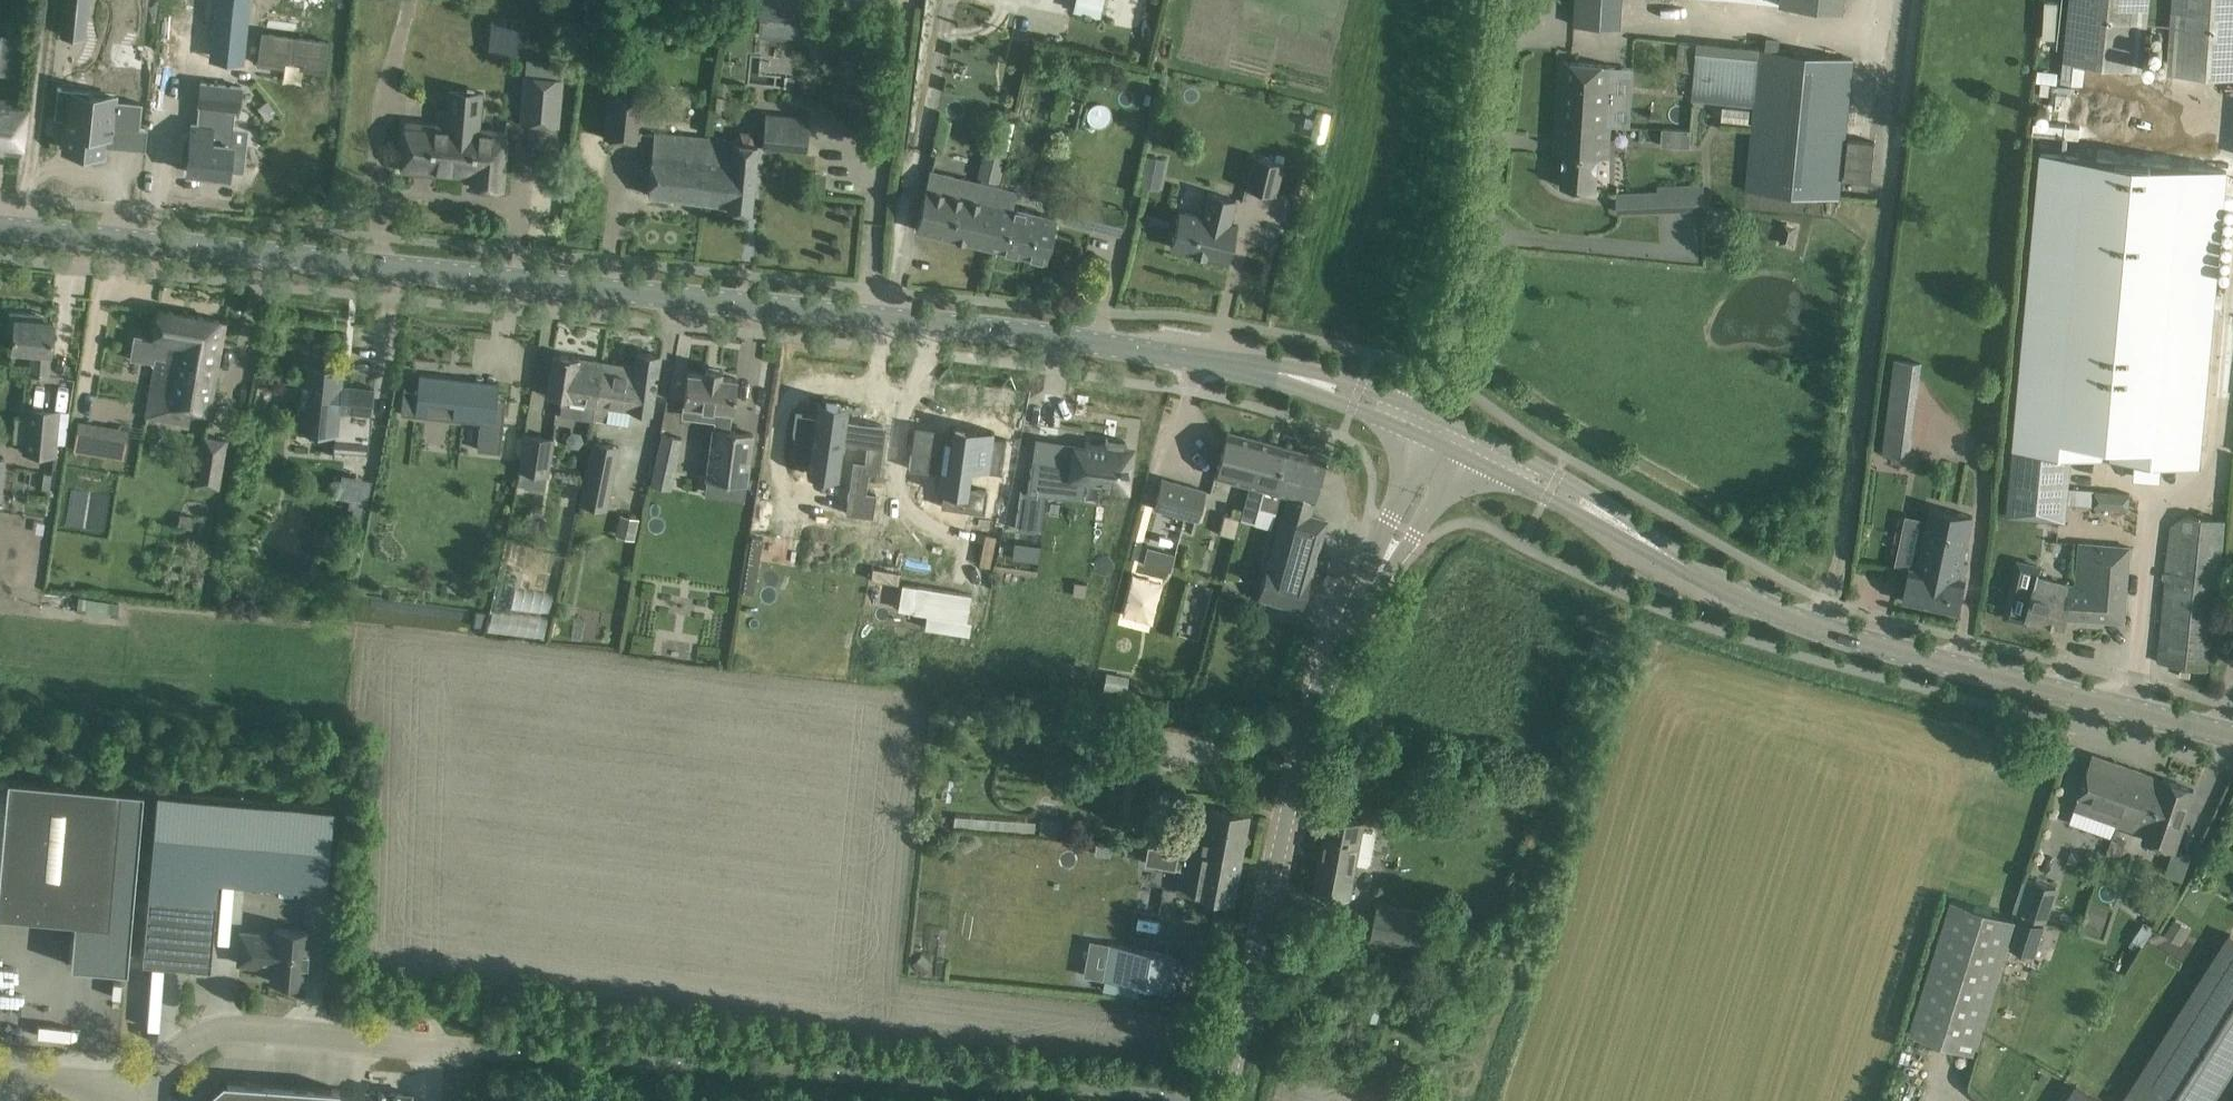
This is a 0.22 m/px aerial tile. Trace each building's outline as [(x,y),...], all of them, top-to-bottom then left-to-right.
[(60,34),(84,36),(87,0),(64,0),(60,34)] [(242,0),(206,0),(203,37),(238,41),(242,0)] [(758,16),(806,21),(808,0),(760,0),(758,16)] [(1075,9),(1084,11),(1084,14),(1090,16),(1090,13),(1099,15),(1103,0),(1077,0),(1075,9)] [(1617,0),(1576,0),(1575,25),(1615,27),(1617,0)] [(1781,6),(1842,13),(1843,0),(1782,0),(1781,6)] [(2064,63),(2144,70),(2151,0),(2070,0),(2064,63)] [(2168,73),(2232,77),(2232,0),(2173,0),(2168,73)] [(485,20),(485,51),(511,51),(511,20),(485,20)] [(266,23),(264,54),(291,56),(291,50),(311,52),(311,58),(331,59),(333,28),(266,23)] [(1746,188),(1840,199),(1854,59),(1698,42),(1693,99),(1754,106),(1746,188)] [(527,59),(521,122),(559,126),(565,62),(527,59)] [(1616,65),(1560,61),(1555,152),(1564,153),(1561,187),(1583,189),(1597,189),(1599,156),(1610,157),(1616,65)] [(228,175),(231,153),(231,144),(235,108),(239,109),(241,86),(200,82),(198,104),(202,105),(200,125),(192,124),(189,148),(187,171),(228,175)] [(443,125),(404,121),(399,170),(470,178),(470,186),(500,189),(506,132),(480,129),(483,91),(446,88),(443,125)] [(637,141),(642,96),(609,92),(604,138),(637,141)] [(71,106),(67,148),(86,150),(85,153),(104,155),(106,138),(112,139),(113,128),(126,129),(128,104),(116,102),(116,100),(91,97),(72,95),(71,106)] [(27,101),(0,98),(0,144),(6,145),(6,152),(21,153),(27,101)] [(763,147),(807,151),(810,117),(766,113),(763,147)] [(1659,128),(1660,144),(1689,142),(1689,126),(1659,128)] [(648,194),(700,201),(707,138),(655,133),(651,172),(648,194)] [(707,138),(700,201),(728,204),(727,208),(750,211),(753,189),(758,144),(735,142),(736,141),(707,138)] [(1142,154),(1139,184),(1158,186),(1161,156),(1142,154)] [(1253,156),(1245,188),(1275,195),(1282,163),(1253,156)] [(917,229),(981,245),(986,246),(997,200),(996,200),(928,184),(917,229)] [(1659,186),(1659,191),(1618,193),(1618,212),(1705,208),(1704,184),(1659,186)] [(1012,207),(1013,204),(1016,190),(999,186),(996,200),(997,200),(986,246),(1045,260),(1056,218),(1012,207)] [(1235,199),(1206,192),(1202,214),(1179,210),(1170,246),(1193,252),(1193,253),(1205,256),(1205,254),(1228,260),(1236,224),(1229,223),(1235,199)] [(1064,220),(1120,234),(1126,210),(1070,196),(1064,220)] [(149,336),(134,333),(130,358),(144,361),(145,360),(155,362),(146,416),(164,419),(166,407),(210,415),(226,321),(159,309),(153,338),(149,337),(149,336)] [(51,353),(52,343),(53,321),(35,319),(36,314),(9,311),(8,333),(14,333),(12,349),(33,351),(31,375),(48,376),(50,353),(51,353)] [(635,366),(602,361),(596,404),(593,419),(593,420),(607,422),(610,406),(652,413),(658,377),(660,355),(641,353),(637,352),(635,366)] [(602,361),(553,353),(547,396),(562,398),(560,414),(593,419),(596,404),(602,361)] [(305,368),(304,368),(297,430),(322,432),(320,454),(334,456),(335,448),(368,452),(374,388),(341,384),(343,365),(328,364),(328,365),(305,363),(305,368)] [(746,484),(750,455),(753,433),(730,430),(737,378),(687,372),(683,403),(716,408),(714,428),(713,428),(706,478),(746,484)] [(1882,454),(1911,458),(1923,376),(1893,372),(1882,454)] [(488,450),(500,452),(505,406),(504,406),(505,400),(500,400),(500,399),(497,399),(470,396),(471,382),(456,380),(456,381),(454,381),(450,380),(450,376),(419,373),(417,390),(404,389),(401,413),(414,415),(414,414),(425,415),(426,410),(428,399),(454,402),(453,413),(453,418),(464,419),(464,420),(480,422),(478,443),(478,448),(489,449),(488,450)] [(797,421),(794,442),(813,445),(808,486),(837,490),(843,444),(844,439),(858,441),(860,424),(846,422),(848,408),(819,404),(816,423),(797,421)] [(24,451),(54,454),(58,410),(28,407),(24,451)] [(425,416),(426,441),(448,440),(448,416),(425,416)] [(862,444),(867,445),(865,461),(853,459),(846,513),(873,516),(876,492),(866,491),(868,472),(879,473),(883,447),(886,425),(865,423),(862,444)] [(105,426),(100,453),(125,457),(130,430),(105,426)] [(911,451),(908,471),(938,475),(936,493),(943,494),(941,509),(984,514),(987,492),(967,489),(969,470),(999,474),(1003,441),(992,439),(993,433),(951,428),(950,440),(943,439),(941,455),(911,451)] [(1259,507),(1263,508),(1268,490),(1271,490),(1283,446),(1227,431),(1215,475),(1249,484),(1245,502),(1259,506),(1259,507)] [(520,471),(547,475),(553,438),(526,433),(520,471)] [(220,489),(229,439),(203,434),(198,464),(202,465),(200,477),(196,476),(195,485),(220,489)] [(674,475),(675,469),(677,470),(684,438),(664,434),(657,466),(664,467),(663,472),(674,475)] [(1020,490),(1015,528),(1040,531),(1045,495),(1055,496),(1067,497),(1068,493),(1083,495),(1086,479),(1101,481),(1102,478),(1109,479),(1109,482),(1127,485),(1130,468),(1127,467),(1129,448),(1125,447),(1126,440),(1106,438),(1105,444),(1086,441),(1085,444),(1085,447),(1074,446),(1073,455),(1061,453),(1060,464),(1032,460),(1031,468),(1027,491),(1020,490)] [(613,445),(594,441),(582,501),(606,506),(615,464),(609,463),(613,445)] [(1325,458),(1283,446),(1271,490),(1268,490),(1263,508),(1275,511),(1280,493),(1289,495),(1282,519),(1281,518),(1269,562),(1267,562),(1257,598),(1301,610),(1326,520),(1309,516),(1325,458)] [(2014,447),(2007,517),(2065,522),(2072,453),(2014,447)] [(51,490),(53,473),(43,472),(41,489),(51,490)] [(1163,479),(1154,508),(1197,520),(1206,491),(1163,479)] [(2094,508),(2128,510),(2129,492),(2095,490),(2094,508)] [(1255,522),(1259,507),(1259,506),(1245,502),(1240,518),(1255,522)] [(1959,612),(1964,590),(1966,579),(1960,577),(1973,516),(1931,507),(1918,569),(1909,567),(1903,600),(1959,612)] [(635,540),(640,518),(619,514),(615,536),(635,540)] [(2167,579),(2158,662),(2212,669),(2221,586),(2220,586),(2225,520),(2186,515),(2171,525),(2165,579),(2167,579)] [(802,539),(798,567),(852,575),(859,533),(804,525),(802,539)] [(1040,546),(1014,542),(1012,558),(1038,561),(1040,546)] [(2037,577),(2033,591),(2011,585),(2004,616),(2026,621),(2027,617),(2064,627),(2068,612),(2099,614),(2098,621),(2124,622),(2130,547),(2081,543),(2077,585),(2068,584),(2037,577)] [(1164,548),(1159,567),(1170,570),(1175,551),(1164,548)] [(1072,594),(1085,595),(1086,582),(1073,581),(1072,594)] [(917,586),(913,612),(926,614),(924,628),(965,634),(971,594),(917,586)] [(1222,590),(1219,606),(1240,611),(1244,595),(1222,590)] [(1126,696),(1130,676),(1107,672),(1104,693),(1126,696)] [(1053,717),(1050,736),(1079,740),(1080,735),(1079,735),(1081,721),(1053,717)] [(1079,745),(1077,759),(1121,765),(1124,741),(1080,735),(1079,740),(1079,745)] [(2174,849),(2187,810),(2194,789),(2165,779),(2164,780),(2091,755),(2074,806),(2146,833),(2144,838),(2174,849)] [(0,869),(0,914),(75,920),(71,965),(127,970),(143,791),(8,779),(0,869)] [(158,791),(148,893),(216,900),(218,878),(327,888),(334,807),(158,791)] [(1207,807),(1198,851),(1240,858),(1249,814),(1207,807)] [(1365,822),(1329,815),(1314,892),(1350,899),(1357,862),(1367,864),(1370,862),(1375,835),(1373,833),(1363,831),(1365,822)] [(1042,820),(1041,834),(1064,837),(1066,823),(1042,820)] [(1176,892),(1210,898),(1232,902),(1240,858),(1198,851),(1184,848),(1176,892)] [(2182,881),(2191,855),(2173,849),(2164,875),(2182,881)] [(2057,887),(2024,877),(2013,911),(2046,921),(2057,887)] [(210,968),(216,900),(148,893),(142,961),(210,968)] [(1975,1052),(2017,920),(1952,899),(1910,1032),(1975,1052)] [(1371,939),(1422,949),(1429,913),(1378,903),(1371,939)] [(2020,917),(2010,947),(2036,955),(2045,925),(2020,917)] [(2174,918),(2164,934),(2178,942),(2187,926),(2174,918)] [(305,984),(309,931),(275,928),(275,935),(241,932),(238,963),(272,966),(271,981),(305,984)] [(2232,1065),(2232,936),(2230,935),(2122,1100),(2210,1100),(2232,1065)] [(1165,953),(1112,943),(1105,979),(1159,988),(1165,953)] [(1423,1021),(1432,985),(1405,978),(1396,1014),(1423,1021)] [(325,997),(325,1005),(333,1006),(334,998),(325,997)] [(340,1088),(227,1080),(226,1085),(223,1084),(206,1099),(206,1100),(339,1100),(340,1088)] [(2075,1086),(2065,1100),(2098,1100),(2075,1086)] [(411,1093),(366,1090),(366,1100),(411,1100),(411,1093)]
